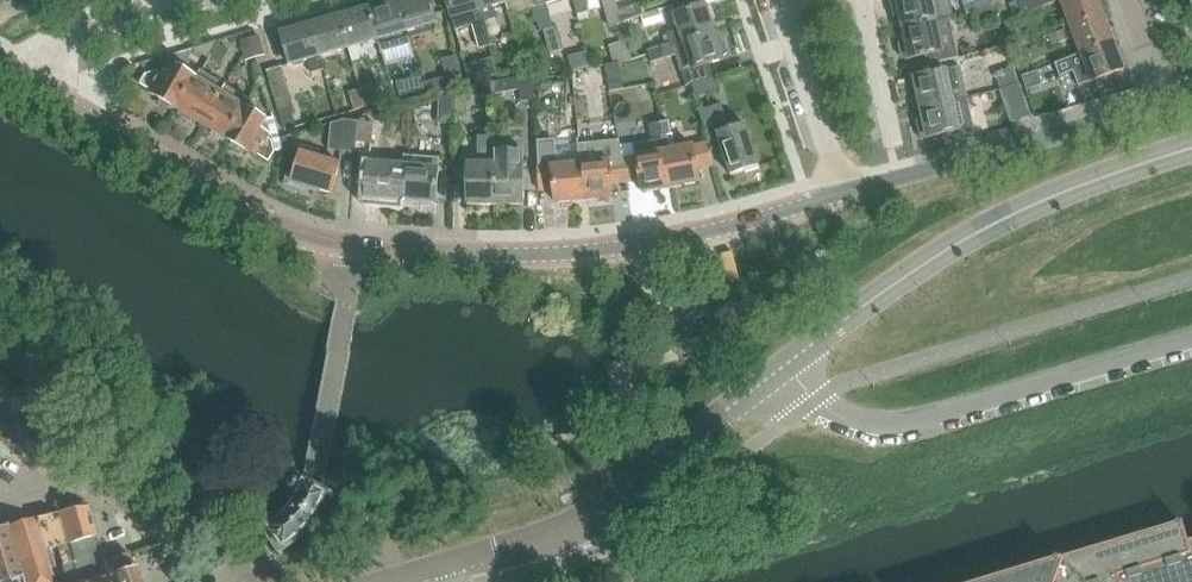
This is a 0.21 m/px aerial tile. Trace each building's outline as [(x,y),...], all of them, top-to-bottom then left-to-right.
[(370,8),(379,38),(383,50),(412,42),(408,30),(400,0),(397,0),(386,3),(385,1),(383,0),(380,0),(373,2),(370,5),(371,7),(370,8)] [(408,30),(438,22),(432,0),(400,0),(408,30)] [(485,20),(483,21),(477,0),(448,0),(456,29),(474,24),(478,39),(483,37),(483,34),(489,32),(485,20)] [(485,20),(495,18),(492,6),(507,2),(507,0),(477,0),(483,21),(485,20)] [(535,6),(536,6),(534,0),(507,0),(507,2),(510,13),(535,6)] [(544,20),(551,19),(546,3),(557,0),(534,0),(536,6),(535,6),(538,19),(543,17),(544,20)] [(585,0),(574,0),(578,14),(588,12),(585,0)] [(608,12),(616,10),(618,9),(619,9),(616,0),(608,0),(609,2),(604,3),(607,12),(608,12)] [(944,0),(899,0),(905,28),(948,18),(944,0)] [(964,2),(967,13),(977,11),(973,0),(964,2)] [(977,11),(995,5),(993,0),(973,0),(977,11)] [(1025,13),(1061,0),(1020,0),(1025,13)] [(1072,26),(1104,15),(1098,0),(1062,0),(1072,26)] [(674,46),(685,42),(716,32),(706,4),(676,14),(681,30),(670,34),(673,43),(674,46)] [(995,5),(977,11),(980,22),(998,16),(995,5)] [(340,16),(349,47),(353,61),(361,58),(362,43),(379,38),(370,8),(340,16)] [(616,10),(608,12),(612,26),(613,26),(622,23),(621,20),(618,9),(616,10)] [(647,14),(643,15),(647,26),(664,20),(661,9),(647,14)] [(1050,34),(1054,45),(1076,37),(1083,53),(1114,41),(1104,15),(1072,26),(1050,34)] [(312,24),(321,55),(349,47),(340,16),(312,24)] [(553,27),(551,19),(544,20),(543,17),(538,19),(541,31),(545,30),(553,27)] [(928,54),(930,62),(959,56),(950,18),(948,18),(905,28),(907,40),(903,41),(901,44),(904,56),(907,59),(928,54)] [(291,64),(308,59),(312,73),(325,69),(321,55),(312,24),(282,33),(291,64)] [(566,49),(559,26),(553,27),(545,30),(551,53),(566,49)] [(483,34),(483,37),(478,39),(481,48),(492,45),(489,32),(483,34)] [(673,43),(662,47),(665,55),(662,55),(663,59),(676,55),(686,85),(715,76),(711,63),(724,58),(724,56),(728,52),(725,42),(719,41),(716,32),(685,42),(674,46),(673,43)] [(245,51),(262,46),(260,37),(243,42),(245,51)] [(212,56),(219,45),(218,39),(202,44),(194,46),(195,51),(202,55),(210,60),(212,56)] [(1124,68),(1114,41),(1083,53),(1055,63),(1056,65),(1047,69),(1051,79),(1087,65),(1093,80),(1124,68)] [(627,42),(611,46),(615,62),(620,62),(631,60),(627,42)] [(262,46),(245,51),(248,60),(265,55),(262,46)] [(665,55),(662,47),(649,51),(653,62),(663,59),(662,55),(665,55)] [(173,106),(180,110),(203,72),(210,60),(202,55),(192,72),(179,65),(176,69),(172,67),(165,69),(162,74),(157,72),(146,75),(141,84),(152,90),(151,93),(162,100),(161,102),(172,109),(173,106)] [(441,92),(452,88),(466,84),(457,55),(443,59),(448,77),(437,80),(441,92)] [(480,62),(467,65),(472,81),(484,78),(480,62)] [(615,62),(605,64),(610,90),(625,88),(620,62),(615,62)] [(922,107),(968,97),(961,66),(916,77),(922,107)] [(280,67),(269,71),(275,92),(286,88),(280,67)] [(995,92),(1002,89),(1020,84),(1015,67),(997,73),(999,78),(991,81),(995,92)] [(1037,71),(1023,76),(1027,89),(1042,84),(1037,71)] [(228,87),(203,72),(180,110),(182,111),(180,114),(192,121),(193,118),(200,122),(199,125),(203,128),(228,87)] [(400,81),(406,101),(427,96),(422,75),(400,81)] [(520,77),(498,80),(499,93),(521,89),(522,101),(536,100),(534,77),(520,77)] [(537,88),(543,93),(550,90),(550,82),(544,78),(537,81),(537,88)] [(496,82),(487,83),(489,93),(497,92),(496,82)] [(1020,84),(1002,89),(1011,118),(1029,112),(1020,84)] [(362,88),(366,106),(377,103),(372,86),(362,88)] [(252,101),(228,87),(203,128),(205,129),(207,126),(214,131),(213,133),(224,140),(226,137),(229,139),(248,106),(252,101)] [(286,129),(297,126),(286,88),(275,92),(286,129)] [(366,106),(362,88),(351,91),(356,109),(366,106)] [(453,124),(454,94),(439,94),(439,124),(453,124)] [(455,94),(454,113),(467,113),(467,94),(455,94)] [(925,119),(918,120),(922,139),(929,138),(943,134),(945,144),(977,137),(975,127),(972,117),(968,97),(922,107),(923,112),(925,119)] [(716,124),(726,120),(721,105),(711,109),(716,124)] [(268,118),(248,106),(229,139),(233,142),(232,145),(243,151),(244,149),(256,156),(258,154),(269,161),(275,151),(283,148),(276,123),(271,125),(266,122),(268,118)] [(357,152),(359,121),(346,120),(335,123),(332,148),(342,149),(342,150),(357,152)] [(359,121),(357,152),(371,154),(375,123),(359,121)] [(670,121),(660,122),(663,136),(672,135),(670,121)] [(645,193),(673,187),(666,151),(663,136),(660,122),(651,124),(654,141),(635,145),(638,156),(624,158),(627,182),(642,180),(645,193)] [(732,174),(760,165),(746,124),(719,133),(732,174)] [(613,184),(627,182),(624,158),(591,162),(589,134),(579,135),(580,149),(585,199),(614,197),(613,184)] [(585,199),(580,149),(579,135),(569,136),(571,164),(552,166),(552,161),(538,162),(540,191),(555,190),(556,202),(585,199)] [(498,206),(497,153),(497,138),(479,139),(480,165),(470,166),(470,207),(498,206)] [(696,146),(666,151),(673,187),(701,181),(699,169),(713,166),(707,142),(696,146)] [(320,151),(303,146),(294,175),(288,173),(285,185),(307,191),(308,186),(332,192),(341,163),(319,157),(320,151)] [(497,153),(498,206),(526,206),(525,153),(497,153)] [(436,202),(439,169),(440,157),(405,154),(404,166),(402,200),(436,202)] [(402,200),(404,166),(369,163),(366,197),(402,200)] [(333,496),(322,490),(311,483),(300,477),(291,472),(284,486),(285,490),(291,492),(288,498),(273,516),(262,526),(260,524),(261,523),(258,525),(260,528),(259,529),(267,540),(276,553),(277,553),(279,556),(281,554),(280,552),(297,539),(313,519),(323,496),(330,500),(333,496)] [(88,506),(60,512),(70,543),(96,536),(88,506)] [(70,543),(60,512),(34,518),(54,581),(81,581),(70,543)] [(34,518),(7,525),(25,581),(54,581),(34,518)] [(1189,541),(1183,522),(984,581),(1191,581),(1191,541),(1189,541)] [(7,525),(0,527),(0,581),(25,581),(7,525)] [(129,553),(103,562),(96,536),(70,543),(81,581),(141,581),(129,553)]
